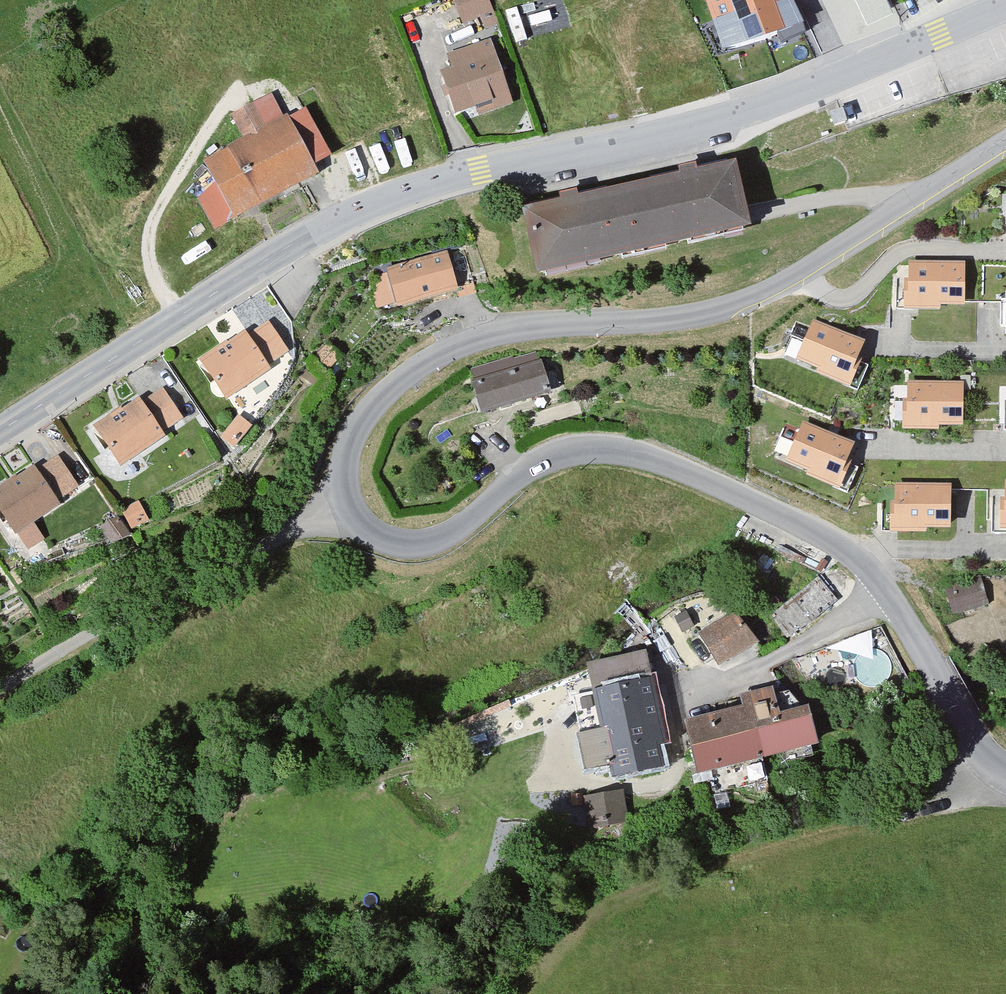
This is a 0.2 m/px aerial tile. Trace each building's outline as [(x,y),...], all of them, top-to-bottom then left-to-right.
[(491,0),(456,0),(466,22),(481,16),(487,27),(501,21),(491,0)] [(790,0),(713,0),(729,47),(801,20),(790,0)] [(517,100),(494,35),(449,51),(454,65),(443,69),(458,112),(477,105),(480,114),(517,100)] [(287,115),(273,90),(232,112),(245,136),(204,158),(215,178),(199,196),(218,230),(237,220),(235,214),(320,169),(315,161),(332,152),(307,104),(287,115)] [(566,195),(525,204),(539,271),(754,224),(739,156),(704,164),(702,155),(679,160),(682,170),(582,192),(580,185),(564,189),(566,195)] [(461,286),(450,247),(389,265),(400,303),(461,286)] [(965,263),(909,263),(909,279),(903,279),(903,311),(940,311),(940,306),(965,307),(965,263)] [(248,327),(200,357),(226,397),(294,354),(272,319),(251,332),(248,327)] [(865,341),(813,319),(796,359),(818,369),(815,375),(850,390),(862,361),(857,359),(865,341)] [(345,354),(330,339),(318,352),(333,367),(345,354)] [(555,393),(544,357),(474,378),(485,414),(555,393)] [(964,384),(908,384),(908,400),(902,400),(902,432),(939,432),(939,427),(964,428),(964,384)] [(141,393),(97,424),(125,462),(187,417),(164,385),(145,399),(141,393)] [(856,443),(804,421),(786,461),(809,471),(806,478),(841,492),(853,463),(848,461),(856,443)] [(0,486),(0,503),(17,530),(83,489),(61,455),(40,468),(37,463),(0,486)] [(952,486),(896,486),(896,502),(890,502),(890,534),(927,534),(927,529),(952,529),(952,486)] [(846,594),(825,568),(772,612),(793,637),(846,594)] [(981,575),(945,584),(953,613),(989,604),(981,575)] [(760,640),(739,607),(701,631),(722,664),(760,640)] [(667,741),(649,649),(588,661),(601,725),(578,730),(586,770),(609,766),(611,775),(666,764),(662,742),(667,741)] [(745,708),(687,722),(699,768),(813,740),(805,709),(777,716),(770,688),(742,695),(745,708)] [(630,821),(624,786),(584,793),(590,828),(630,821)]
